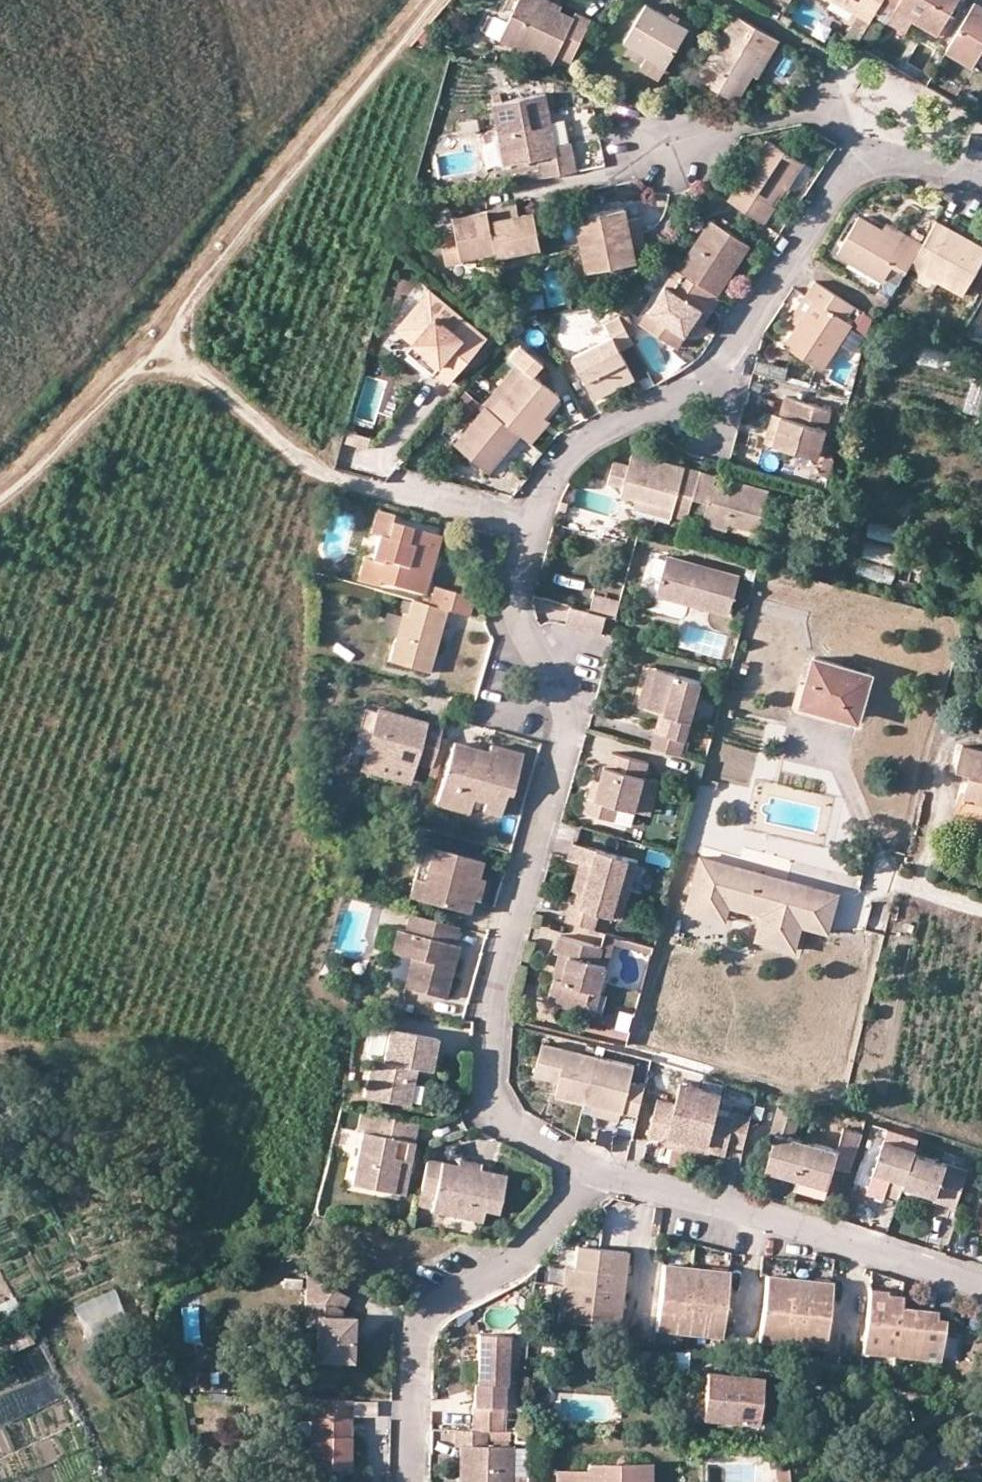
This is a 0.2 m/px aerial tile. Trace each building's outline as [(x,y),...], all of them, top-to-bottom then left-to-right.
[(571,22),(535,6),(538,0),(518,0),(500,39),(551,63),(556,54),(571,60),(591,19),(576,12),(575,15),(571,22)] [(562,5),(552,0),(538,0),(535,6),(571,22),(575,15),(561,9),(562,5)] [(869,19),(875,10),(880,0),(836,0),(869,19)] [(895,9),(913,20),(936,33),(956,0),(880,0),(875,10),(890,18),(895,9)] [(980,53),(981,49),(981,6),(975,1),(946,51),(972,66),(980,53)] [(687,28),(646,3),(625,41),(647,55),(665,65),(687,28)] [(908,29),(913,20),(895,9),(890,18),(908,29)] [(736,100),(751,73),(765,50),(770,54),(779,39),(734,13),(705,62),(720,71),(712,86),(736,100)] [(770,54),(765,50),(751,73),(757,77),(770,54)] [(659,76),(665,65),(647,55),(640,65),(659,76)] [(492,101),(504,161),(541,154),(543,168),(545,176),(577,168),(572,140),(555,144),(545,92),(492,101)] [(471,127),(469,116),(454,120),(456,130),(471,127)] [(775,203),(772,202),(779,191),(782,192),(802,160),(770,141),(743,182),(740,180),(728,198),(765,221),(775,203)] [(802,160),(782,192),(789,197),(808,165),(802,160)] [(543,168),(513,174),(514,181),(545,176),(543,168)] [(707,184),(716,190),(723,180),(714,174),(707,184)] [(623,205),(577,214),(582,242),(642,231),(639,216),(626,219),(623,205)] [(540,247),(532,211),(517,215),(515,206),(487,212),(494,250),(495,256),(540,247)] [(494,250),(487,212),(451,219),(455,236),(439,239),(445,267),(462,264),(461,257),(494,250)] [(903,242),(881,229),(859,216),(838,253),(884,279),(892,265),(905,272),(910,264),(921,244),(906,235),(903,242)] [(910,264),(962,293),(981,259),(981,246),(970,238),(966,243),(948,232),(950,227),(936,218),(935,220),(921,244),(910,264)] [(726,282),(720,279),(728,267),(734,270),(750,244),(711,220),(679,270),(718,294),(726,282)] [(903,242),(906,235),(885,223),(881,229),(903,242)] [(966,243),(970,238),(950,227),(948,232),(966,243)] [(642,231),(582,242),(588,269),(634,260),(633,248),(645,246),(642,231)] [(718,294),(679,270),(675,267),(641,322),(678,344),(689,328),(698,333),(712,311),(721,296),(718,294)] [(734,270),(728,267),(720,279),(726,282),(734,270)] [(796,324),(784,343),(823,368),(850,323),(845,319),(853,305),(814,280),(804,295),(812,299),(796,324)] [(488,336),(430,288),(396,326),(414,341),(441,363),(436,370),(450,382),(488,336)] [(812,299),(804,295),(788,320),(796,324),(812,299)] [(619,316),(626,313),(620,299),(611,301),(618,314),(619,316)] [(845,319),(850,323),(867,333),(871,317),(853,305),(845,319)] [(612,335),(573,355),(595,397),(634,377),(620,350),(633,343),(619,316),(618,314),(605,322),(612,335)] [(441,363),(414,341),(407,349),(434,371),(436,370),(441,363)] [(517,363),(524,370),(491,410),(519,433),(525,438),(544,415),(559,395),(534,375),(543,364),(520,344),(509,356),(517,363)] [(919,347),(918,365),(948,367),(949,349),(919,347)] [(486,406),(491,410),(524,370),(517,363),(485,405),(486,406)] [(479,372),(470,385),(486,395),(495,382),(479,372)] [(784,395),(779,414),(772,443),(787,447),(818,455),(830,407),(784,395)] [(491,410),(486,406),(456,444),(490,470),(519,433),(491,410)] [(846,412),(839,410),(834,427),(841,430),(846,412)] [(779,414),(773,413),(765,441),(772,443),(779,414)] [(525,438),(531,443),(549,421),(544,415),(525,438)] [(353,423),(349,436),(371,441),(374,429),(353,423)] [(813,470),(818,455),(787,447),(783,462),(813,470)] [(693,497),(699,469),(632,452),(628,465),(614,461),(608,481),(623,485),(621,494),(636,498),(674,508),(672,514),(687,517),(693,497)] [(833,457),(825,455),(820,472),(829,474),(833,457)] [(693,497),(708,500),(702,522),(724,528),(726,520),(758,529),(768,488),(730,478),(728,484),(714,480),(715,474),(699,469),(693,497)] [(672,514),(674,508),(636,498),(632,512),(669,521),(672,514)] [(567,502),(561,500),(559,510),(565,511),(567,502)] [(368,532),(374,533),(382,536),(387,519),(389,512),(375,508),(368,532)] [(353,577),(373,583),(375,579),(420,592),(437,533),(387,519),(382,536),(374,533),(368,554),(360,552),(353,577)] [(727,614),(737,575),(666,555),(655,594),(727,614)] [(889,584),(894,571),(862,559),(857,573),(889,584)] [(459,591),(432,584),(429,597),(422,595),(421,600),(454,609),(459,591)] [(470,594),(459,591),(454,609),(465,613),(470,594)] [(617,616),(619,600),(596,593),(592,610),(606,613),(617,616)] [(427,670),(434,645),(431,644),(437,622),(440,623),(445,607),(410,598),(405,613),(400,612),(388,660),(427,670)] [(592,610),(571,604),(565,623),(600,633),(606,613),(592,610)] [(806,683),(801,705),(837,715),(859,721),(871,672),(813,657),(806,683)] [(657,669),(649,667),(639,705),(647,708),(657,669)] [(683,754),(703,681),(657,669),(647,708),(673,716),(669,732),(656,729),(652,746),(683,754)] [(798,680),(791,705),(792,709),(793,711),(797,713),(836,722),(837,715),(801,705),(806,683),(798,680)] [(416,760),(431,765),(441,728),(364,707),(355,737),(370,741),(363,767),(411,780),(416,760)] [(972,733),(968,745),(981,748),(981,736),(972,733)] [(467,811),(473,794),(485,798),(482,809),(499,813),(506,791),(511,793),(524,753),(491,743),(488,751),(485,764),(472,760),(476,748),(451,741),(435,802),(467,811)] [(968,745),(962,743),(957,766),(971,770),(964,796),(981,801),(981,748),(968,745)] [(476,748),(472,760),(485,764),(488,751),(476,748)] [(619,750),(612,748),(609,763),(616,764),(619,750)] [(619,750),(616,764),(609,763),(605,762),(602,776),(597,793),(590,792),(585,809),(614,817),(618,802),(636,807),(645,775),(649,758),(619,750)] [(602,776),(594,775),(590,792),(597,793),(602,776)] [(658,778),(645,775),(636,807),(649,812),(658,778)] [(581,858),(587,859),(579,889),(576,900),(572,900),(567,919),(595,927),(599,909),(622,915),(638,856),(574,838),(569,854),(581,858)] [(432,845),(422,841),(408,893),(419,896),(432,845)] [(467,910),(481,859),(432,845),(419,896),(467,910)] [(737,867),(698,855),(687,894),(760,914),(759,920),(753,940),(792,950),(798,926),(825,933),(828,919),(802,912),(809,887),(784,880),(782,886),(763,881),(762,885),(753,883),(754,879),(735,874),(737,867)] [(587,859),(581,858),(573,886),(579,889),(587,859)] [(835,894),(809,887),(802,912),(828,919),(835,894)] [(760,914),(687,894),(684,909),(722,919),(725,909),(759,920),(760,914)] [(440,966),(443,952),(451,954),(458,926),(409,911),(405,926),(397,924),(391,947),(409,952),(402,982),(444,993),(452,969),(440,966)] [(603,945),(601,955),(610,957),(616,933),(607,930),(603,945)] [(610,957),(601,955),(603,945),(560,933),(556,951),(572,954),(567,978),(556,974),(549,999),(586,1009),(592,986),(602,988),(610,957)] [(440,966),(452,969),(455,955),(451,954),(443,952),(440,966)] [(572,954),(562,952),(556,974),(567,978),(572,954)] [(602,988),(592,986),(586,1009),(596,1012),(602,988)] [(874,1009),(866,1007),(863,1017),(872,1018),(874,1009)] [(418,1078),(406,1076),(409,1063),(421,1066),(433,1068),(440,1035),(392,1025),(385,1056),(375,1055),(366,1093),(413,1103),(418,1078)] [(381,1030),(371,1027),(365,1052),(376,1054),(381,1030)] [(534,1064),(560,1069),(558,1077),(555,1093),(594,1102),(621,1108),(638,1113),(645,1081),(629,1078),(633,1060),(539,1040),(534,1064)] [(409,1063),(406,1076),(418,1078),(421,1066),(409,1063)] [(558,1077),(560,1069),(534,1064),(532,1071),(558,1077)] [(733,1114),(715,1110),(716,1104),(720,1089),(679,1080),(674,1099),(657,1096),(648,1133),(664,1136),(670,1132),(688,1137),(705,1141),(709,1147),(726,1152),(728,1140),(743,1144),(751,1113),(734,1109),(733,1114)] [(619,1118),(621,1108),(594,1102),(593,1110),(619,1118)] [(777,1128),(766,1164),(828,1183),(834,1163),(849,1169),(863,1128),(846,1123),(839,1144),(796,1132),(801,1109),(779,1103),(773,1127),(777,1128)] [(733,1114),(734,1109),(716,1104),(715,1110),(733,1114)] [(364,1132),(367,1132),(370,1111),(362,1109),(358,1131),(364,1132)] [(356,1183),(406,1192),(419,1120),(370,1111),(367,1132),(364,1132),(356,1183)] [(664,1136),(667,1142),(704,1151),(709,1147),(705,1141),(688,1137),(670,1132),(664,1136)] [(885,1135),(875,1166),(890,1171),(887,1180),(885,1189),(901,1195),(904,1184),(907,1173),(923,1178),(920,1188),(934,1193),(934,1196),(958,1203),(969,1165),(915,1148),(916,1145),(885,1135)] [(436,1191),(442,1160),(429,1157),(421,1188),(417,1207),(432,1210),(436,1191)] [(458,1158),(457,1162),(480,1167),(481,1163),(458,1158)] [(506,1172),(442,1160),(436,1191),(432,1210),(482,1220),(485,1208),(498,1210),(506,1172)] [(875,1166),(872,1176),(887,1180),(890,1171),(875,1166)] [(920,1188),(923,1178),(907,1173),(904,1184),(920,1188)] [(562,1268),(557,1319),(618,1326),(627,1253),(575,1247),(572,1269),(562,1268)] [(727,1269),(663,1263),(655,1330),(720,1337),(727,1269)] [(315,1358),(352,1359),(353,1315),(338,1314),(338,1290),(306,1273),(305,1323),(316,1324),(315,1358)] [(767,1274),(760,1341),(823,1347),(831,1282),(767,1274)] [(887,1292),(869,1291),(863,1353),(939,1362),(944,1320),(936,1320),(936,1313),(922,1312),(922,1317),(912,1317),(912,1311),(901,1309),(901,1297),(886,1296),(887,1292)] [(14,1298),(0,1305),(0,1321),(1,1323),(21,1313),(14,1298)] [(0,1345),(0,1351),(3,1357),(33,1344),(27,1332),(0,1345)] [(510,1333),(478,1332),(478,1382),(473,1383),(473,1388),(480,1388),(480,1400),(478,1404),(475,1408),(472,1409),(471,1428),(485,1429),(503,1429),(505,1386),(508,1384),(510,1333)] [(526,1337),(525,1357),(555,1358),(557,1339),(526,1337)] [(605,1342),(604,1354),(623,1356),(623,1343),(605,1342)] [(666,1352),(666,1368),(690,1369),(690,1353),(666,1352)] [(195,1385),(216,1386),(216,1372),(196,1371),(195,1385)] [(705,1373),(701,1419),(756,1424),(760,1377),(705,1373)] [(480,1388),(473,1388),(472,1409),(475,1408),(478,1404),(480,1400),(480,1388)] [(310,1465),(350,1466),(352,1397),(323,1397),(322,1414),(312,1414),(310,1465)] [(510,1447),(484,1446),(485,1429),(471,1428),(454,1428),(454,1445),(460,1446),(458,1481),(509,1481),(510,1447)] [(648,1462),(586,1465),(586,1470),(555,1471),(555,1481),(649,1481),(648,1462)] [(791,1478),(788,1462),(776,1464),(778,1480),(791,1478)] [(933,1481),(968,1481),(965,1473),(933,1481)]
